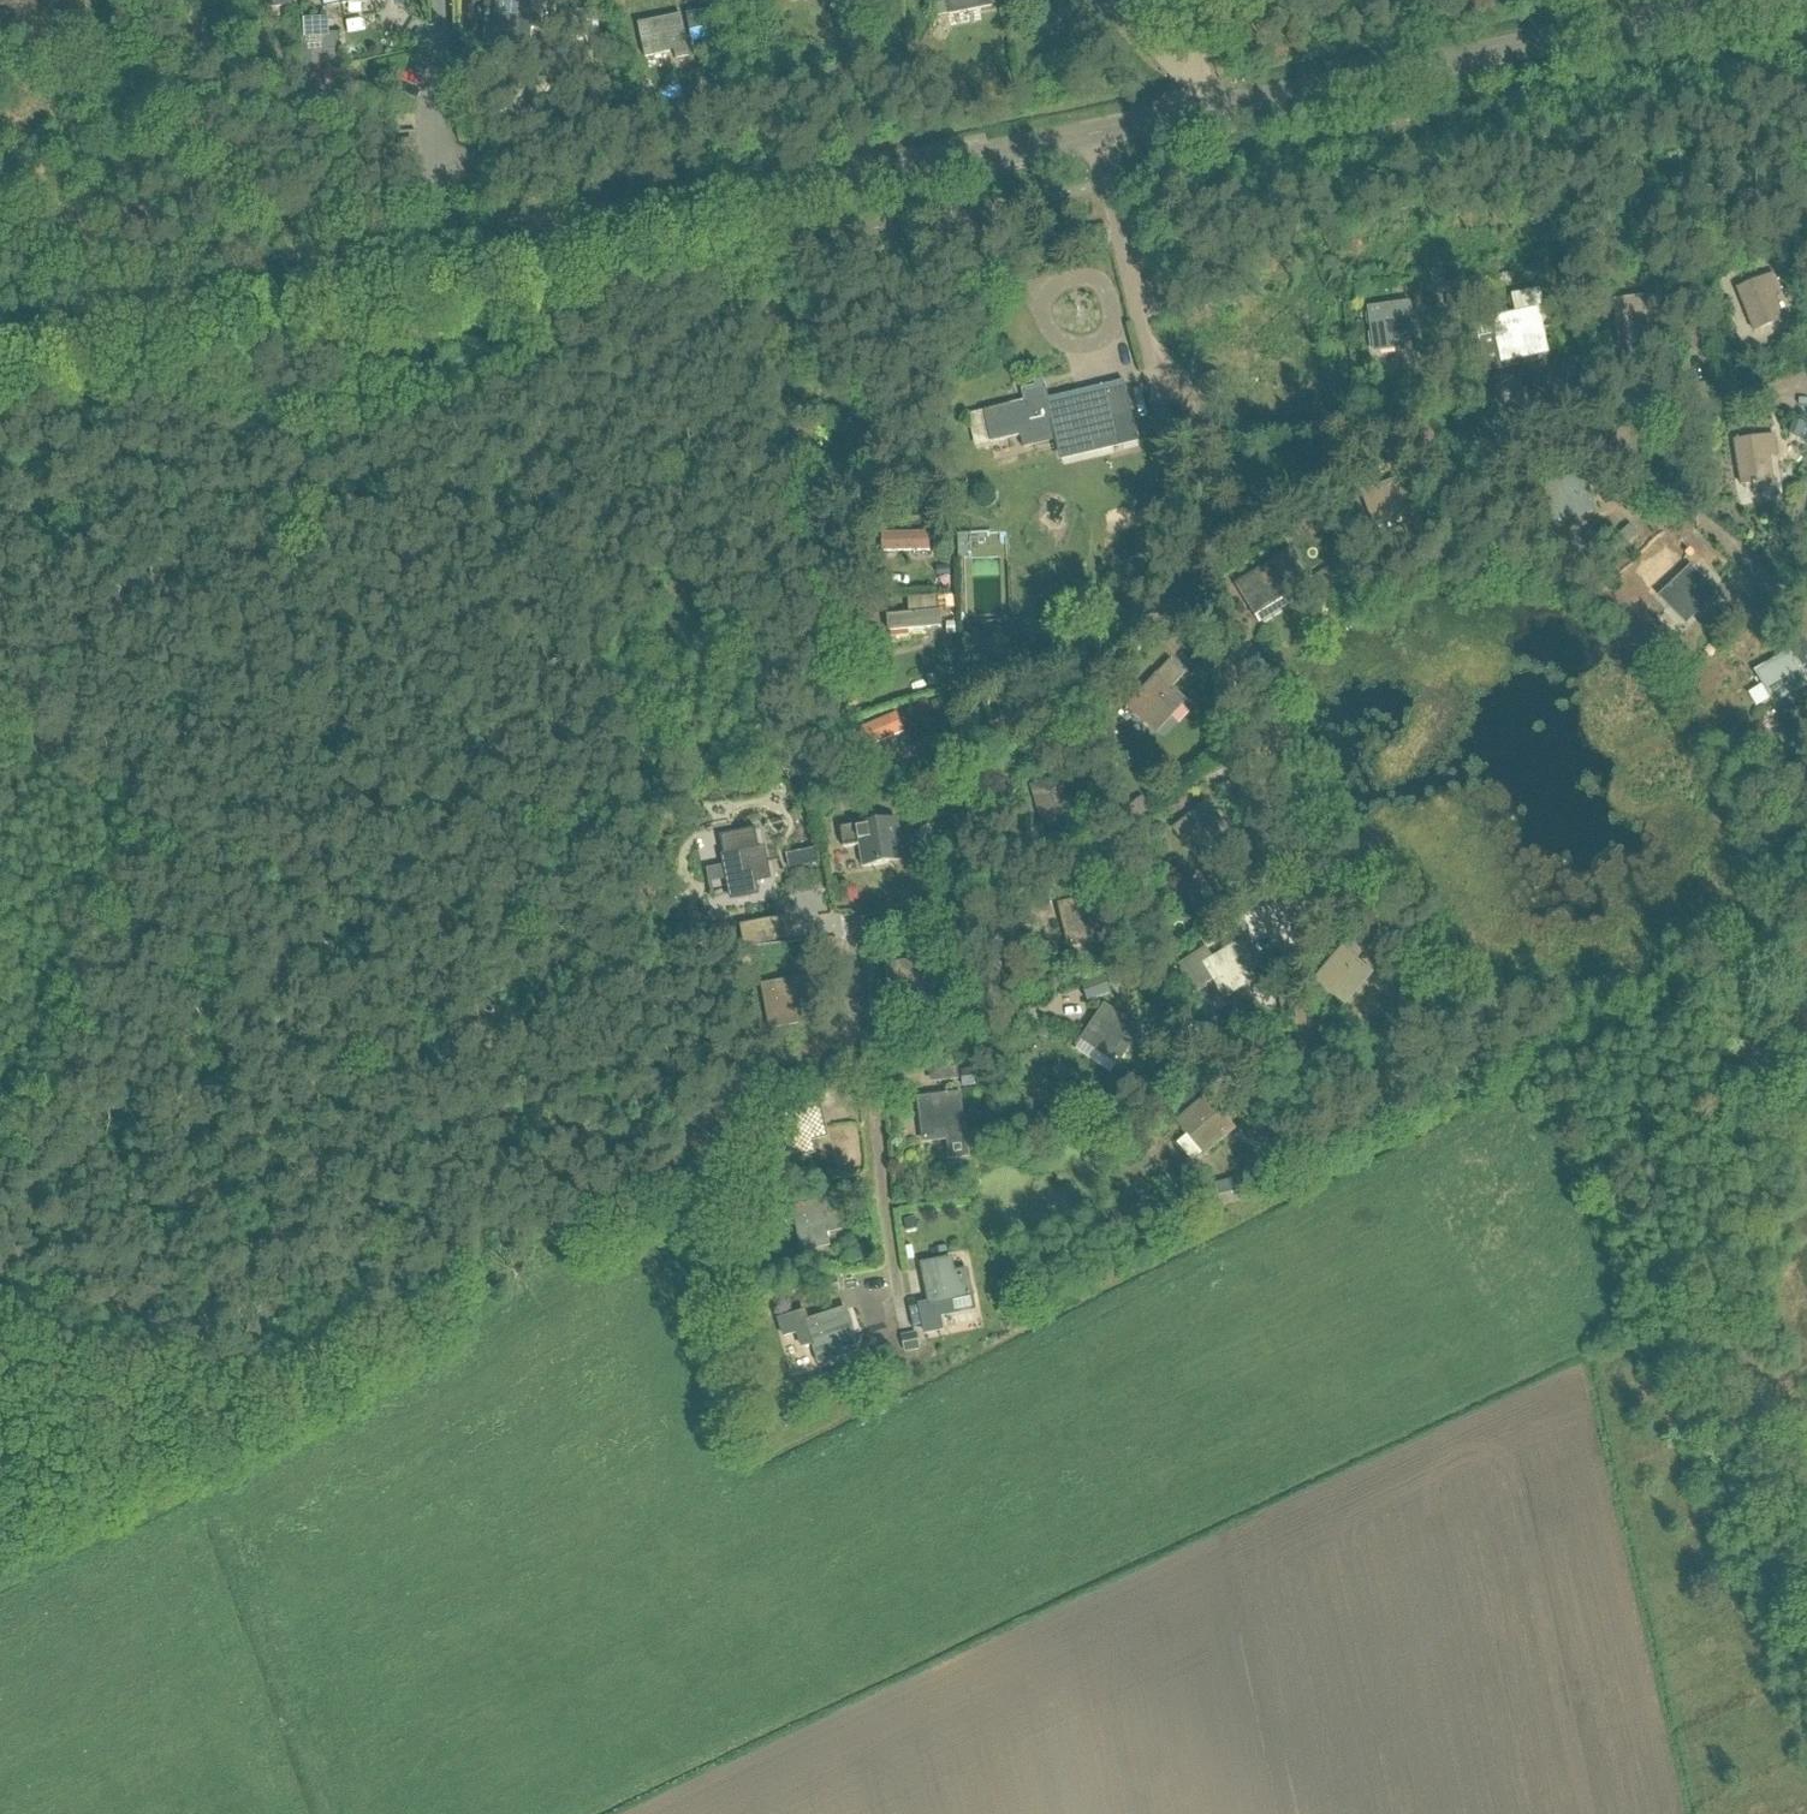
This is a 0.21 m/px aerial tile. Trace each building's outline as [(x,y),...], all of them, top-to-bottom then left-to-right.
[(486,47),(531,47),(531,0),(487,0),(486,47)] [(994,8),(992,0),(947,0),(950,16),(994,8)] [(691,57),(683,15),(638,24),(644,58),(675,53),(676,60),(691,57)] [(1066,248),(1065,238),(1056,240),(1060,262),(1074,260),(1072,247),(1066,248)] [(1754,333),(1784,322),(1775,298),(1783,295),(1776,275),(1737,289),(1754,333)] [(1622,348),(1667,342),(1661,299),(1616,305),(1622,348)] [(1377,354),(1402,350),(1401,338),(1415,336),(1411,306),(1371,312),(1377,354)] [(1530,333),(1527,316),(1496,323),(1498,335),(1480,339),(1487,373),(1518,367),(1517,363),(1548,356),(1543,331),(1530,333)] [(1049,400),(1048,396),(1046,386),(1044,386),(1043,381),(1035,383),(1036,388),(1022,391),(1025,402),(985,411),(992,442),(1032,432),(1034,443),(1058,438),(1062,457),(1102,447),(1101,440),(1118,436),(1115,419),(1131,415),(1123,383),(1049,400)] [(1793,422),(1789,435),(1799,439),(1804,426),(1793,422)] [(1773,486),(1769,459),(1775,458),(1773,439),(1736,443),(1742,486),(1751,485),(1752,492),(1759,491),(1759,488),(1773,486)] [(1553,517),(1593,508),(1586,480),(1546,489),(1553,517)] [(1375,524),(1415,511),(1405,481),(1365,495),(1375,524)] [(968,559),(970,559),(972,559),(971,539),(958,540),(959,564),(968,564),(968,559)] [(1295,551),(1237,585),(1253,612),(1310,578),(1295,551)] [(1684,620),(1714,593),(1693,570),(1663,597),(1684,620)] [(952,571),(937,571),(937,580),(952,580),(952,571)] [(1767,624),(1758,613),(1749,621),(1757,631),(1767,624)] [(1806,682),(1806,678),(1793,655),(1758,676),(1773,702),(1806,682)] [(1150,728),(1179,697),(1173,692),(1182,682),(1185,678),(1170,664),(1158,677),(1129,708),(1150,728)] [(1046,832),(1078,822),(1064,776),(1031,786),(1046,832)] [(837,798),(851,795),(850,785),(835,787),(837,798)] [(1142,800),(1130,810),(1140,821),(1152,812),(1142,800)] [(1195,854),(1227,829),(1208,805),(1176,831),(1195,854)] [(864,869),(889,864),(887,852),(902,849),(897,820),(857,827),(864,869)] [(817,847),(786,853),(789,868),(820,862),(817,847)] [(732,900),(758,896),(755,883),(770,880),(764,851),(724,859),(732,900)] [(1116,866),(1106,879),(1117,887),(1126,873),(1116,866)] [(1071,947),(1096,941),(1093,929),(1107,925),(1100,897),(1061,906),(1071,947)] [(1224,993),(1259,970),(1243,944),(1208,967),(1224,993)] [(1341,1002),(1369,973),(1345,951),(1318,981),(1341,1002)] [(911,964),(887,968),(894,1001),(908,998),(912,1021),(938,1016),(935,1003),(950,1000),(944,971),(914,977),(911,964)] [(773,1030),(798,1025),(795,1012),(810,1010),(804,981),(765,988),(773,1030)] [(1119,1064),(1133,1043),(1123,1036),(1131,1023),(1107,1007),(1084,1040),(1119,1064)] [(973,1067),(961,1069),(963,1090),(975,1089),(973,1067)] [(761,1083),(750,1085),(752,1096),(763,1094),(761,1083)] [(926,1142),(966,1137),(961,1095),(921,1100),(926,1142)] [(1206,1155),(1227,1137),(1218,1127),(1229,1118),(1210,1095),(1178,1123),(1206,1155)] [(1039,1113),(1039,1120),(1043,1125),(1050,1125),(1055,1120),(1055,1114),(1050,1109),(1043,1109),(1039,1113)] [(791,1160),(816,1154),(813,1142),(828,1139),(821,1110),(782,1118),(791,1160)] [(806,1252),(831,1247),(828,1234),(843,1231),(836,1202),(796,1211),(806,1252)] [(915,1220),(904,1222),(906,1234),(918,1232),(915,1220)] [(954,1260),(938,1263),(925,1266),(933,1306),(923,1308),(929,1334),(945,1331),(943,1318),(957,1315),(954,1301),(974,1297),(969,1272),(958,1274),(954,1260)] [(836,1283),(822,1288),(826,1298),(839,1294),(836,1283)] [(848,1311),(821,1320),(811,1323),(808,1314),(782,1322),(787,1338),(800,1333),(805,1348),(816,1344),(823,1364),(847,1356),(843,1344),(857,1339),(848,1311)] [(915,1334),(901,1337),(904,1353),(918,1351),(915,1334)]
